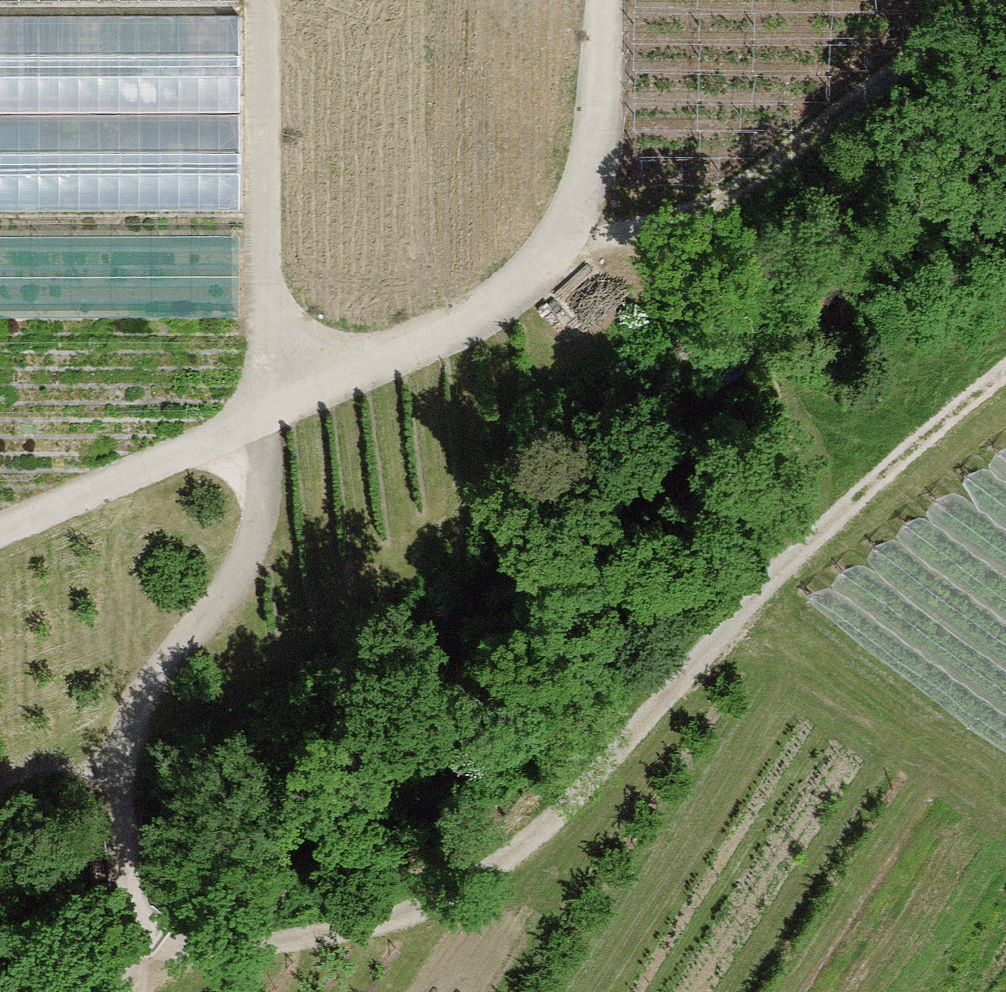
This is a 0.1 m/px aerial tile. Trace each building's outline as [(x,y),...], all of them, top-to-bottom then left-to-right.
[(243,203),(243,6),(0,6),(0,203),(243,203)]
